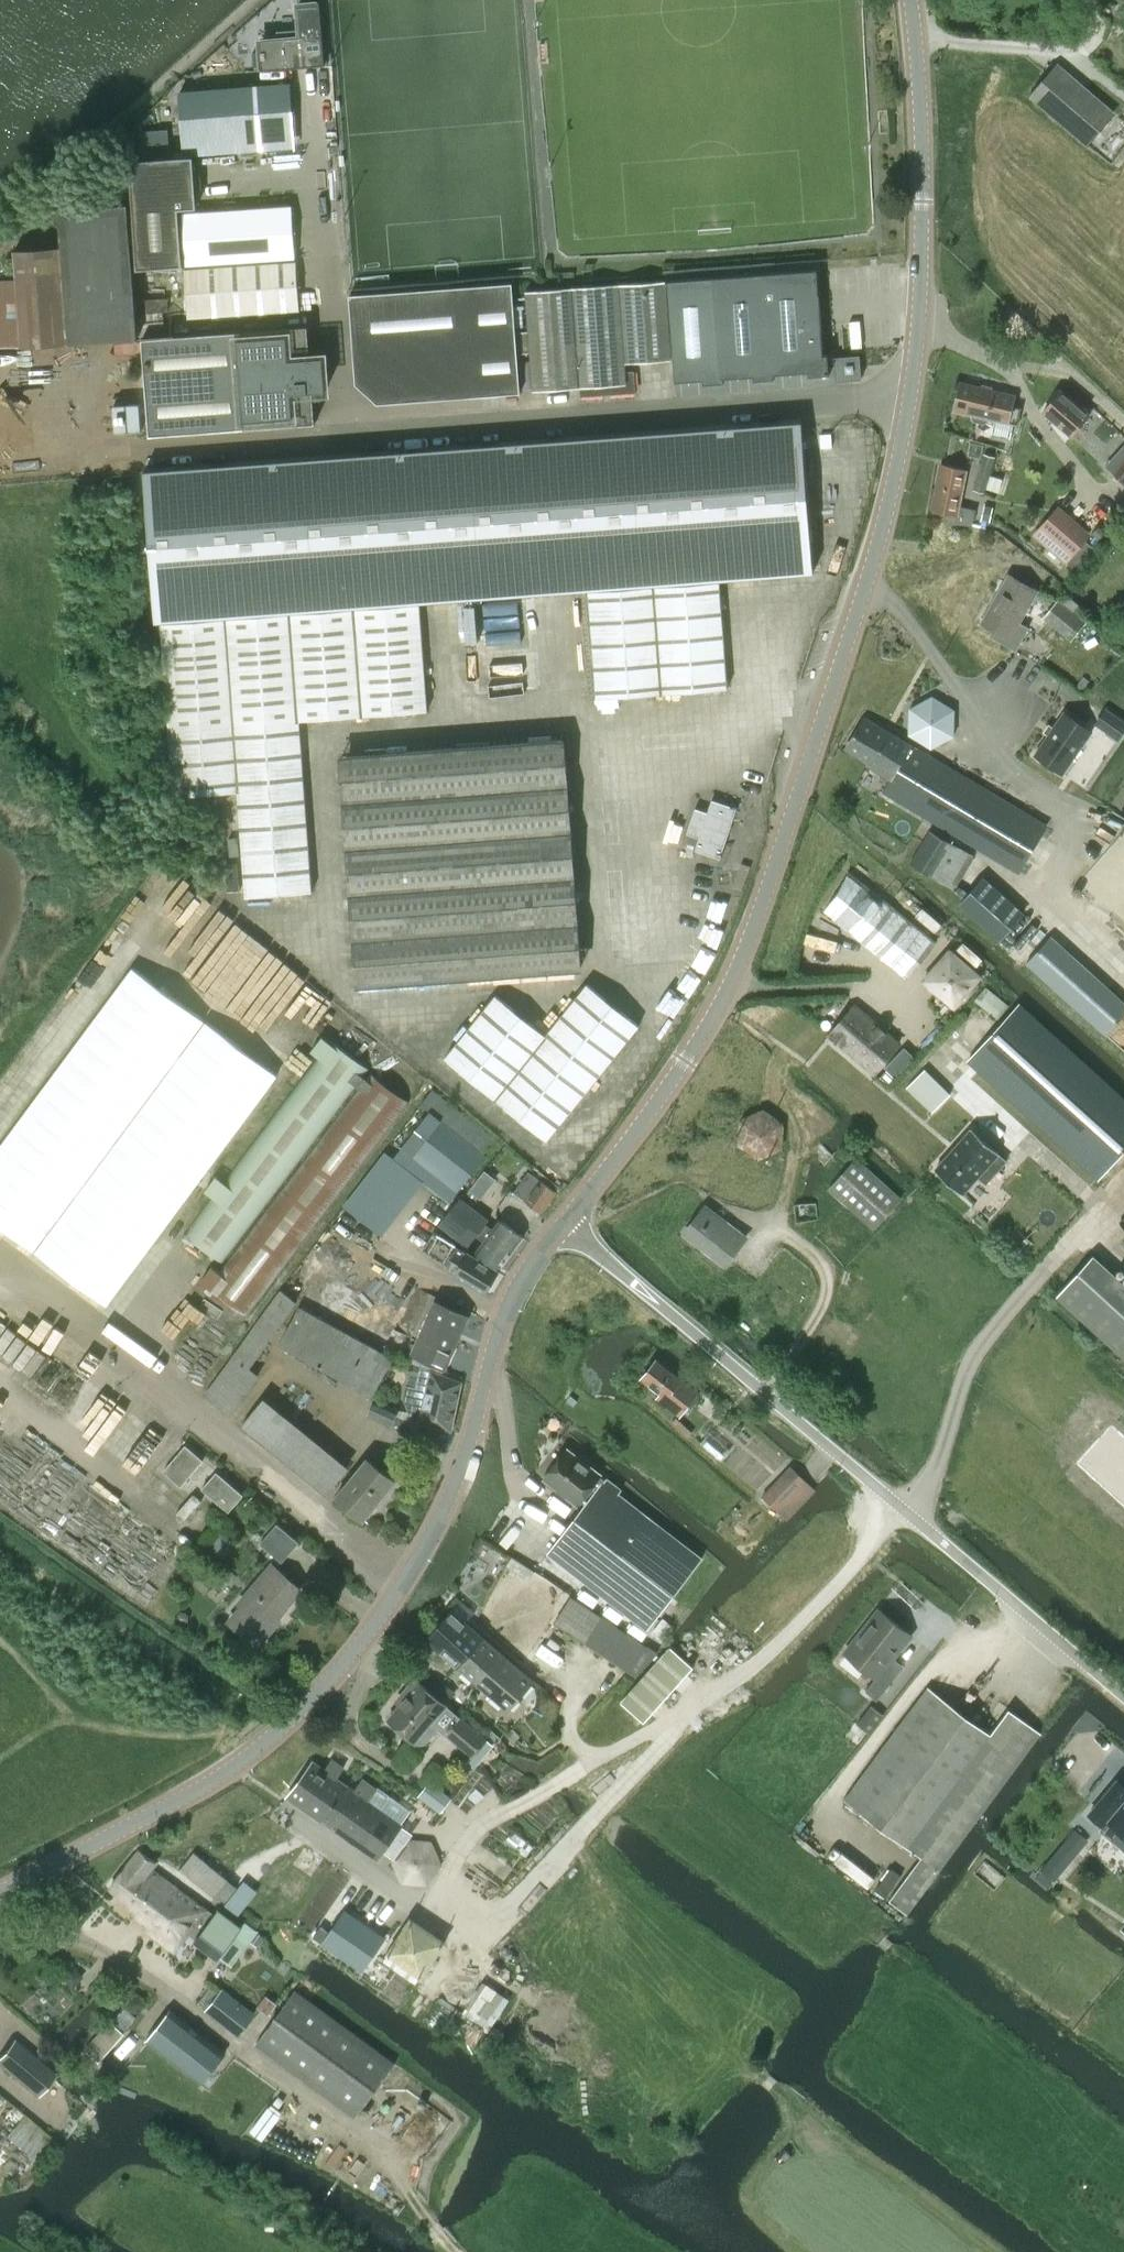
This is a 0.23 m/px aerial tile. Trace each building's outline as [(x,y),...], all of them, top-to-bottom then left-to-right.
[(296,1),(298,35),(259,38),(262,70),(325,65),(320,0),(296,1)] [(1029,96),(1087,144),(1112,114),(1055,65),(1029,96)] [(290,83),(209,90),(180,92),(185,145),(294,136),(290,83)] [(196,208),(196,199),(193,158),(130,162),(137,269),(182,266),(178,209),(196,208)] [(18,279),(0,280),(0,339),(1,347),(22,345),(23,348),(69,344),(69,342),(138,338),(164,336),(163,313),(136,315),(128,205),(61,210),(63,247),(16,250),(18,279)] [(297,259),(293,206),(184,213),(187,266),(297,259)] [(288,311),(300,310),(297,262),(186,270),(189,318),(244,314),(244,317),(288,314),(288,311)] [(714,277),(722,382),(722,378),(752,376),(753,380),(773,378),(773,374),(807,371),(808,376),(828,374),(826,354),(822,354),(816,269),(714,277)] [(702,384),(722,382),(714,277),(666,280),(674,381),(702,379),(702,384)] [(670,360),(664,281),(526,291),(529,330),(516,331),(513,283),(472,286),(480,395),(520,392),(518,353),(530,352),(533,391),(579,388),(580,396),(635,392),(633,371),(624,372),(623,363),(670,360)] [(480,395),(472,286),(350,295),(356,383),(378,403),(480,395)] [(316,423),(313,392),(327,391),(324,357),(311,358),(308,326),(143,339),(150,436),(316,423)] [(836,381),(861,379),(859,356),(834,358),(836,381)] [(130,380),(132,413),(147,412),(144,379),(130,380)] [(959,383),(953,410),(971,414),(974,421),(984,423),(989,418),(1008,422),(1016,424),(1020,408),(1012,406),(1014,396),(959,383)] [(1061,390),(1042,412),(1071,436),(1089,414),(1061,390)] [(158,620),(814,570),(803,421),(146,471),(158,620)] [(972,490),(984,493),(995,457),(983,453),(972,490)] [(1114,473),(1123,482),(1123,462),(1114,473)] [(965,469),(940,464),(931,511),(948,514),(947,521),(954,523),(954,521),(969,525),(973,509),(958,506),(965,469)] [(1057,508),(1035,534),(1067,561),(1089,535),(1057,508)] [(980,622),(993,629),(990,635),(1016,650),(1028,627),(1019,622),(1037,591),(1007,574),(980,622)] [(586,593),(593,687),(594,700),(724,691),(716,583),(586,593)] [(1059,602),(1058,602),(1044,619),(1070,641),(1074,636),(1086,646),(1098,632),(1086,623),(1091,617),(1065,595),(1059,602)] [(466,604),(473,698),(540,693),(533,599),(466,604)] [(301,723),(429,714),(421,607),(162,626),(175,799),(239,794),(247,899),(314,894),(301,723)] [(953,710),(952,709),(930,696),(908,709),(908,735),(930,748),(952,735),(953,710)] [(1118,740),(1123,731),(1123,720),(1105,707),(1094,724),(1118,740)] [(1064,712),(1035,754),(1062,773),(1091,731),(1064,712)] [(866,765),(890,780),(890,778),(892,779),(912,746),(865,718),(844,750),(867,764),(866,765)] [(561,733),(339,751),(358,992),(580,974),(561,733)] [(912,746),(892,779),(890,778),(890,780),(882,792),(1018,871),(1045,825),(912,746)] [(695,808),(687,833),(699,837),(695,849),(720,858),(736,808),(711,800),(708,812),(695,808)] [(910,864),(912,865),(953,888),(973,855),(930,830),(910,864)] [(848,872),(824,910),(905,977),(935,942),(848,872)] [(999,938),(1022,912),(983,877),(959,904),(999,938)] [(1050,937),(1027,963),(1106,1034),(1123,1013),(1123,1003),(1050,937)] [(922,980),(954,1008),(982,976),(949,948),(922,980)] [(547,1140),(639,1026),(587,984),(545,1036),(495,995),(445,1058),(547,1140)] [(974,1000),(997,1020),(1009,1006),(985,987),(974,1000)] [(855,1002),(829,1032),(831,1034),(829,1036),(874,1074),(902,1042),(855,1002)] [(1018,1005),(964,1065),(1095,1183),(1123,1150),(1123,1101),(1018,1005)] [(181,1237),(221,1263),(369,1072),(326,1039),(181,1237)] [(904,1047),(885,1067),(896,1077),(915,1057),(904,1047)] [(925,1069),(906,1088),(932,1113),(950,1094),(925,1069)] [(208,1285),(249,1314),(410,1104),(370,1078),(208,1285)] [(429,1112),(402,1147),(459,1190),(486,1156),(480,1152),(488,1142),(492,1137),(432,1091),(427,1097),(421,1105),(429,1112)] [(738,1119),(737,1145),(758,1160),(781,1148),(783,1122),(761,1108),(738,1119)] [(972,1129),(935,1169),(962,1193),(978,1176),(986,1183),(1006,1161),(998,1153),(972,1129)] [(873,1228),(901,1198),(857,1158),(829,1189),(873,1228)] [(529,1173),(514,1193),(541,1213),(556,1193),(529,1173)] [(816,1200),(815,1200),(794,1202),(796,1222),(818,1220),(816,1200)] [(468,1242),(483,1224),(485,1221),(461,1202),(444,1223),(468,1242)] [(705,1207),(685,1233),(725,1264),(745,1238),(705,1207)] [(500,1269),(523,1237),(500,1220),(492,1230),(486,1226),(478,1237),(484,1242),(476,1253),(500,1269)] [(461,1265),(456,1273),(455,1274),(485,1293),(498,1271),(468,1253),(457,1247),(450,1258),(461,1265)] [(309,1255),(290,1290),(353,1326),(386,1345),(395,1329),(406,1311),(309,1255)] [(1058,1295),(1123,1355),(1123,1284),(1093,1256),(1058,1295)] [(282,1291),(229,1361),(203,1395),(228,1414),(258,1375),(248,1367),(296,1302),(282,1291)] [(436,1301),(412,1354),(444,1368),(456,1343),(452,1340),(464,1314),(436,1301)] [(280,1342),(373,1394),(392,1359),(300,1307),(280,1342)] [(679,1416),(698,1392),(656,1359),(641,1378),(660,1394),(657,1398),(679,1416)] [(406,1384),(402,1399),(413,1401),(409,1421),(451,1430),(461,1382),(422,1366),(417,1387),(406,1384)] [(375,1399),(367,1415),(389,1426),(397,1410),(375,1399)] [(326,1495),(345,1471),(260,1402),(241,1426),(326,1495)] [(694,1432),(676,1417),(672,1422),(689,1437),(694,1432)] [(1088,1464),(1123,1498),(1123,1426),(1088,1464)] [(164,1470),(181,1485),(204,1459),(186,1444),(164,1470)] [(577,1503),(599,1474),(566,1448),(544,1478),(577,1503)] [(367,1459),(335,1498),(363,1520),(394,1481),(367,1459)] [(806,1482),(804,1481),(790,1466),(762,1495),(778,1511),(806,1482)] [(230,1511),(244,1494),(217,1471),(203,1488),(230,1511)] [(605,1480),(548,1553),(647,1628),(701,1558),(617,1494),(620,1491),(605,1480)] [(146,1500),(123,1529),(136,1539),(137,1536),(143,1541),(151,1530),(146,1525),(148,1523),(153,1527),(162,1516),(157,1512),(159,1509),(146,1500)] [(282,1561),(298,1543),(300,1541),(278,1522),(260,1542),(282,1561)] [(242,1606),(230,1621),(257,1645),(271,1629),(268,1627),(300,1588),(273,1565),(239,1604),(242,1606)] [(554,1623),(579,1639),(596,1613),(571,1596),(554,1623)] [(451,1610),(426,1639),(459,1668),(484,1638),(465,1622),(474,1612),(460,1600),(451,1610)] [(877,1607),(842,1652),(875,1678),(865,1691),(876,1700),(889,1683),(878,1674),(910,1634),(877,1607)] [(596,1613),(579,1639),(604,1656),(621,1629),(596,1613)] [(621,1629),(604,1656),(629,1672),(635,1676),(657,1653),(646,1646),(621,1629)] [(484,1638),(459,1668),(473,1680),(499,1651),(484,1638)] [(667,1648),(620,1701),(643,1722),(693,1667),(670,1646),(670,1645),(667,1648)] [(533,1681),(499,1651),(473,1680),(508,1710),(533,1681)] [(406,1697),(388,1719),(415,1742),(416,1743),(417,1743),(418,1744),(419,1744),(421,1744),(422,1744),(423,1744),(423,1743),(424,1743),(425,1743),(426,1743),(426,1742),(427,1742),(428,1741),(428,1740),(439,1728),(445,1733),(459,1716),(451,1710),(454,1706),(445,1699),(442,1702),(414,1679),(402,1693),(406,1697)] [(927,1688),(845,1800),(920,1856),(888,1900),(890,1901),(904,1913),(925,1886),(937,1869),(1021,1756),(1035,1737),(1039,1731),(1008,1708),(990,1733),(928,1687),(927,1688)] [(486,1739),(459,1716),(445,1733),(472,1756),(486,1739)] [(488,1728),(483,1734),(497,1745),(502,1738),(488,1728)] [(288,1796),(336,1830),(368,1785),(361,1780),(353,1791),(312,1763),(288,1796)] [(1116,1781),(1089,1813),(1104,1825),(1110,1818),(1123,1831),(1123,1787),(1116,1781)] [(368,1785),(336,1830),(377,1860),(387,1867),(391,1861),(401,1882),(424,1885),(427,1885),(441,1865),(432,1842),(429,1839),(405,1838),(404,1839),(396,1833),(402,1826),(401,1825),(411,1811),(399,1802),(389,1795),(378,1809),(367,1801),(375,1789),(368,1785)] [(1074,1828),(1036,1874),(1035,1876),(1050,1888),(1089,1840),(1074,1828)] [(145,1927),(149,1931),(165,1911),(161,1908),(177,1888),(151,1869),(155,1862),(139,1850),(126,1866),(109,1887),(137,1907),(133,1912),(148,1923),(145,1927)] [(180,1870),(215,1897),(224,1904),(237,1887),(228,1880),(193,1853),(180,1870)] [(165,1911),(149,1931),(175,1950),(188,1934),(196,1940),(218,1956),(241,1927),(218,1910),(214,1915),(207,1910),(177,1888),(161,1908),(165,1911)] [(321,1926),(313,1937),(322,1943),(363,1971),(380,1945),(369,1938),(374,1930),(345,1910),(330,1932),(321,1926)] [(410,1917),(385,1953),(387,1954),(383,1960),(416,1983),(420,1977),(421,1978),(446,1941),(410,1917)] [(254,2014),(223,1989),(206,2010),(238,2035),(254,2014)] [(356,2117),(395,2063),(295,1990),(256,2044),(356,2117)] [(123,2006),(84,2049),(98,2062),(125,2033),(123,2032),(136,2018),(123,2006)] [(145,2041),(155,2048),(150,2055),(182,2080),(187,2074),(200,2084),(225,2052),(170,2009),(145,2041)] [(0,2057),(0,2064),(38,2096),(54,2078),(57,2074),(38,2059),(14,2040),(0,2057)]
